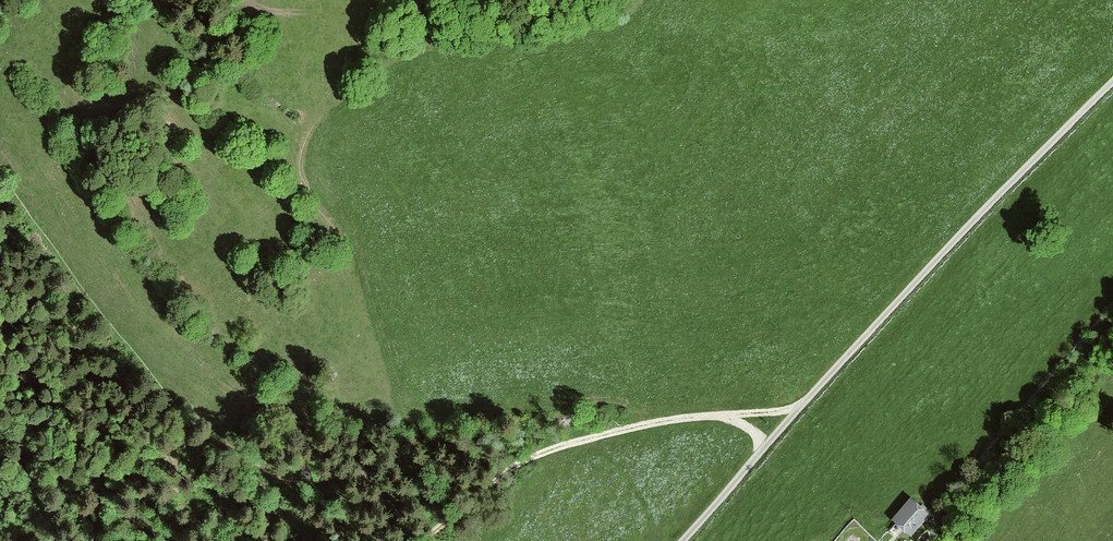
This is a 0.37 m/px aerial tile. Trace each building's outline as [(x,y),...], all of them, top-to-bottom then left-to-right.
[(932,514),(914,498),(895,519),(913,535),(932,514)]
